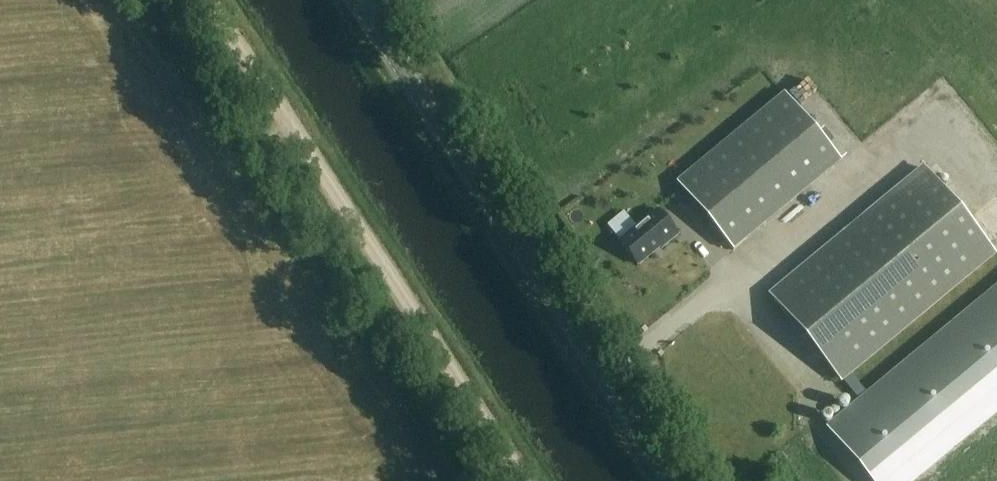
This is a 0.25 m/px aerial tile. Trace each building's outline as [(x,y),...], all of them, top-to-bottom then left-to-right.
[(676,183),(733,251),(841,161),(785,93),(676,183)] [(770,299),(836,380),(992,250),(926,170),(770,299)] [(658,247),(659,248),(676,235),(656,209),(616,240),(635,264),(658,247)] [(996,365),(996,287),(857,404),(844,415),(882,461),(895,450),(996,365)]
